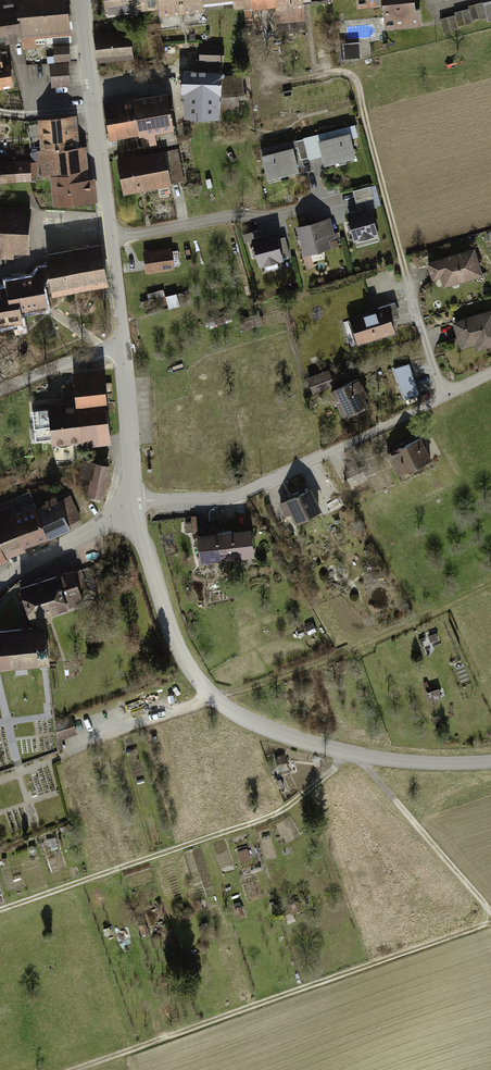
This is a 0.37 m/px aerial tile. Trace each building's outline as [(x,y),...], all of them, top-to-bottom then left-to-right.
[(3,39),(70,34),(68,0),(0,0),(0,40),(3,39)] [(105,15),(158,8),(160,17),(204,13),(205,5),(231,3),(234,10),(251,10),(277,8),(278,28),(307,26),(304,0),(104,0),(105,15)] [(358,9),(379,5),(378,0),(356,0),(358,9)] [(391,26),(427,22),(427,4),(423,4),(422,0),(390,0),(391,26)] [(440,19),(443,33),(459,30),(458,27),(473,23),(472,20),(487,17),(489,23),(490,22),(490,1),(468,7),(469,9),(454,13),(454,15),(440,19)] [(172,21),(158,23),(161,40),(175,38),(172,21)] [(129,29),(94,33),(97,63),(133,59),(129,29)] [(67,41),(52,42),(53,64),(49,65),(51,89),(71,88),(67,41)] [(194,70),(182,70),(182,94),(185,94),(185,118),(219,118),(219,110),(238,110),(238,97),(243,97),(243,73),(225,73),(226,43),(198,43),(197,59),(194,59),(194,70)] [(12,86),(8,63),(2,63),(0,49),(0,88),(12,86)] [(169,91),(103,103),(110,140),(139,134),(142,148),(179,141),(169,91)] [(53,205),(98,200),(95,177),(89,178),(86,148),(81,147),(78,116),(39,121),(42,149),(35,150),(39,178),(50,177),(53,205)] [(350,133),(319,141),(326,166),(357,158),(350,133)] [(313,138),(296,142),(301,160),(317,156),(313,138)] [(293,147),(262,156),(269,180),(300,171),(293,147)] [(164,150),(118,159),(125,193),(171,184),(164,150)] [(0,162),(0,184),(32,181),(31,159),(0,162)] [(0,205),(0,259),(14,260),(14,255),(31,256),(33,207),(0,205)] [(371,206),(347,213),(355,241),(379,234),(371,206)] [(329,219),(297,228),(304,255),(331,247),(329,241),(334,239),(329,219)] [(276,231),(252,237),(260,267),(285,260),(276,231)] [(101,245),(47,255),(53,293),(107,283),(101,245)] [(170,247),(143,251),(146,274),(173,271),(170,247)] [(475,250),(428,262),(433,279),(440,278),(443,287),(483,276),(475,250)] [(24,324),(22,313),(49,309),(44,275),(6,280),(7,287),(0,289),(0,328),(24,324)] [(388,307),(350,318),(358,345),(396,333),(388,307)] [(453,321),(462,350),(475,346),(477,351),(490,347),(490,309),(453,321)] [(410,363),(394,368),(404,400),(420,395),(410,363)] [(102,370),(73,372),(77,402),(47,404),(53,444),(82,442),(82,446),(111,444),(102,370)] [(330,370),(307,377),(312,392),(334,385),(330,370)] [(358,379),(332,391),(344,415),(370,403),(358,379)] [(433,461),(422,438),(388,453),(399,476),(433,461)] [(84,477),(91,479),(88,494),(104,498),(111,464),(88,459),(84,477)] [(312,487),(270,508),(277,522),(291,515),(295,524),(324,510),(312,487)] [(70,497),(58,501),(67,525),(79,520),(70,497)] [(57,498),(11,515),(24,548),(70,531),(67,525),(58,501),(57,498)] [(0,511),(0,543),(6,559),(24,553),(7,508),(0,511)] [(252,527),(197,534),(201,562),(256,555),(252,527)] [(72,569),(20,587),(33,624),(85,606),(72,569)] [(0,630),(0,669),(50,664),(46,625),(0,630)] [(55,721),(60,738),(78,733),(73,715),(55,721)]
